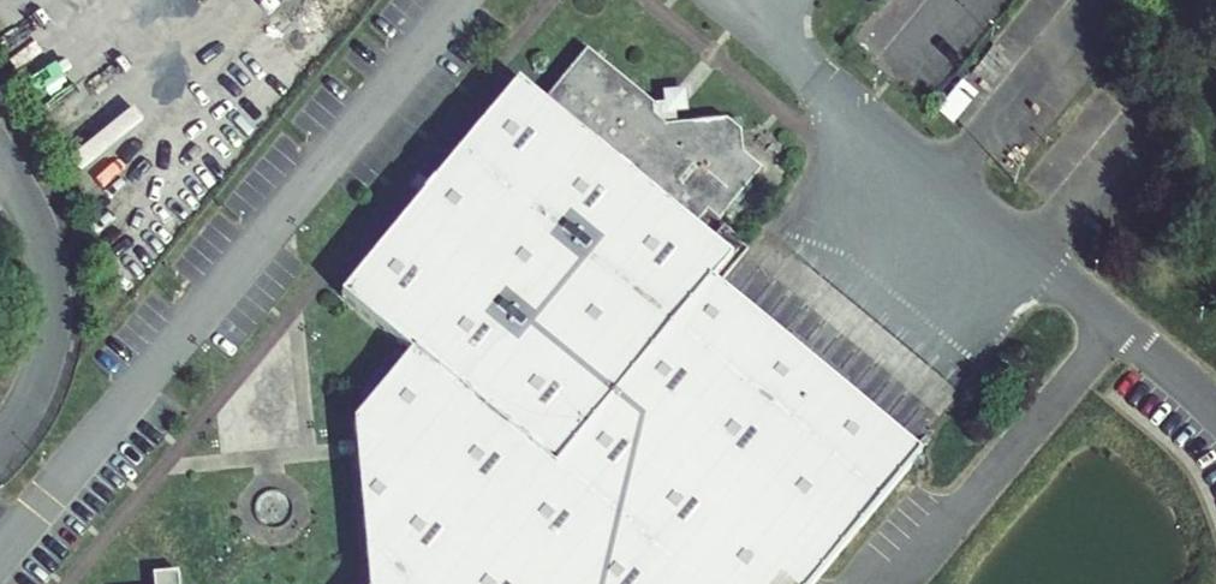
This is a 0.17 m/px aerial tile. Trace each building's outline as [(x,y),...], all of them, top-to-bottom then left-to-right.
[(925,461),(918,455),(840,390),(730,297),(725,292),(744,269),(698,231),(713,215),(722,223),(731,213),(740,212),(757,193),(756,184),(764,174),(747,160),(744,123),(725,125),(720,120),(704,121),(699,127),(681,129),(680,118),(667,107),(656,109),(590,54),(546,107),(521,86),(437,187),(436,186),(425,199),(426,201),(343,300),(413,359),(354,428),(356,446),(343,448),(344,461),(357,460),(368,583),(821,583),(925,461)] [(982,96),(967,83),(951,103),(966,117),(982,96)] [(667,93),(667,107),(680,118),(693,116),(691,92),(667,93)] [(951,103),(942,114),(957,126),(966,117),(951,103)] [(22,468),(5,485),(15,495),(32,478),(22,468)]
